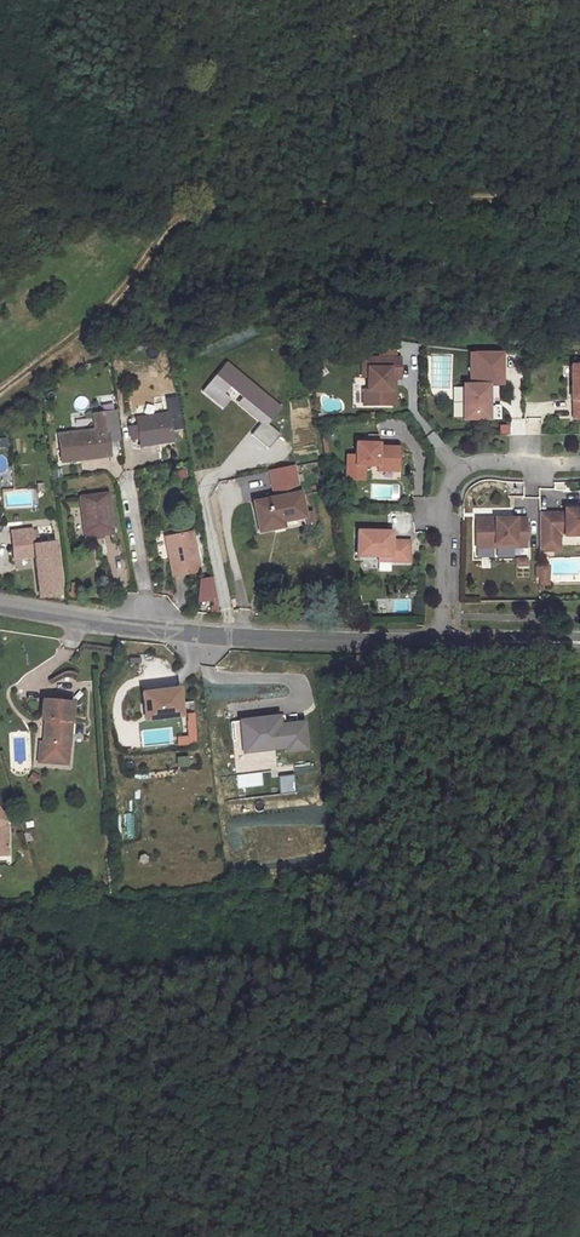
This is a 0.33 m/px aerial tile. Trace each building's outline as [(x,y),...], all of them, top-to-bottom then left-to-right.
[(389,403),(389,376),(394,376),(395,356),(357,356),(356,376),(358,376),(357,402),(389,403)] [(220,359),(196,388),(216,405),(224,396),(218,391),(224,384),(236,394),(250,406),(247,409),(257,418),(254,421),(245,432),(262,446),(274,432),(261,421),(275,405),(220,359)] [(565,362),(565,397),(567,397),(567,415),(579,415),(579,362),(565,362)] [(469,384),(457,385),(458,419),(484,419),(483,384),(496,384),(496,365),(468,366),(469,384)] [(250,406),(236,394),(231,401),(254,421),(257,418),(247,409),(250,406)] [(111,448),(112,453),(124,453),(117,409),(107,410),(111,448)] [(82,451),(111,448),(107,410),(97,410),(97,414),(78,416),(79,429),(60,430),(63,458),(82,456),(82,451)] [(139,417),(140,427),(141,436),(143,445),(174,441),(171,412),(139,417)] [(134,437),(141,436),(140,427),(132,428),(134,437)] [(353,454),(344,453),(344,477),(360,478),(361,464),(375,464),(395,464),(395,445),(375,444),(375,441),(353,441),(353,454)] [(158,445),(150,447),(150,450),(138,452),(141,466),(161,462),(158,445)] [(302,517),(296,493),(291,467),(267,472),(272,499),(251,504),(258,533),(272,529),(270,524),(302,517)] [(108,493),(81,496),(85,531),(113,528),(108,493)] [(533,510),(533,547),(541,547),(541,532),(553,532),(553,529),(558,529),(559,532),(579,532),(579,502),(573,502),(573,506),(558,506),(558,510),(533,510)] [(520,514),(470,515),(470,544),(520,543),(520,514)] [(305,520),(288,522),(288,528),(306,526),(305,520)] [(8,528),(9,547),(30,546),(31,557),(36,596),(56,595),(50,541),(30,543),(28,526),(8,528)] [(387,528),(352,529),(353,554),(375,554),(387,554),(387,559),(405,558),(405,537),(387,537),(387,528)] [(191,532),(168,535),(171,556),(167,556),(169,575),(197,571),(191,532)] [(553,532),(541,532),(541,547),(554,547),(553,532)] [(30,546),(9,547),(9,558),(31,557),(30,546)] [(543,562),(533,562),(534,580),(543,580),(543,562)] [(196,582),(195,597),(212,598),(208,580),(196,582)] [(142,693),(145,721),(182,716),(178,689),(142,693)] [(68,763),(71,700),(41,698),(40,719),(49,720),(48,742),(39,742),(39,760),(68,763)] [(240,722),(244,753),(275,749),(274,744),(285,743),(286,748),(286,753),(307,750),(304,723),(285,725),(284,716),(240,722)] [(294,776),(278,778),(279,785),(295,783),(294,776)] [(295,783),(279,785),(280,796),(296,794),(295,783)]
